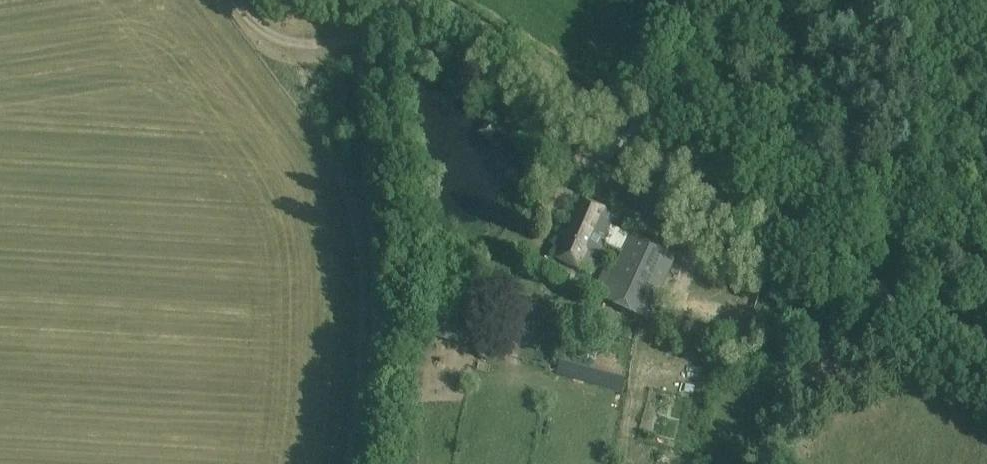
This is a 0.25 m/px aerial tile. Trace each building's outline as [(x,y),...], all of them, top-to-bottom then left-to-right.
[(578,200),(570,218),(560,241),(558,240),(551,257),(591,275),(605,244),(624,253),(631,238),(611,228),(616,217),(578,200)] [(631,238),(602,301),(643,320),(673,257),(631,238)]
